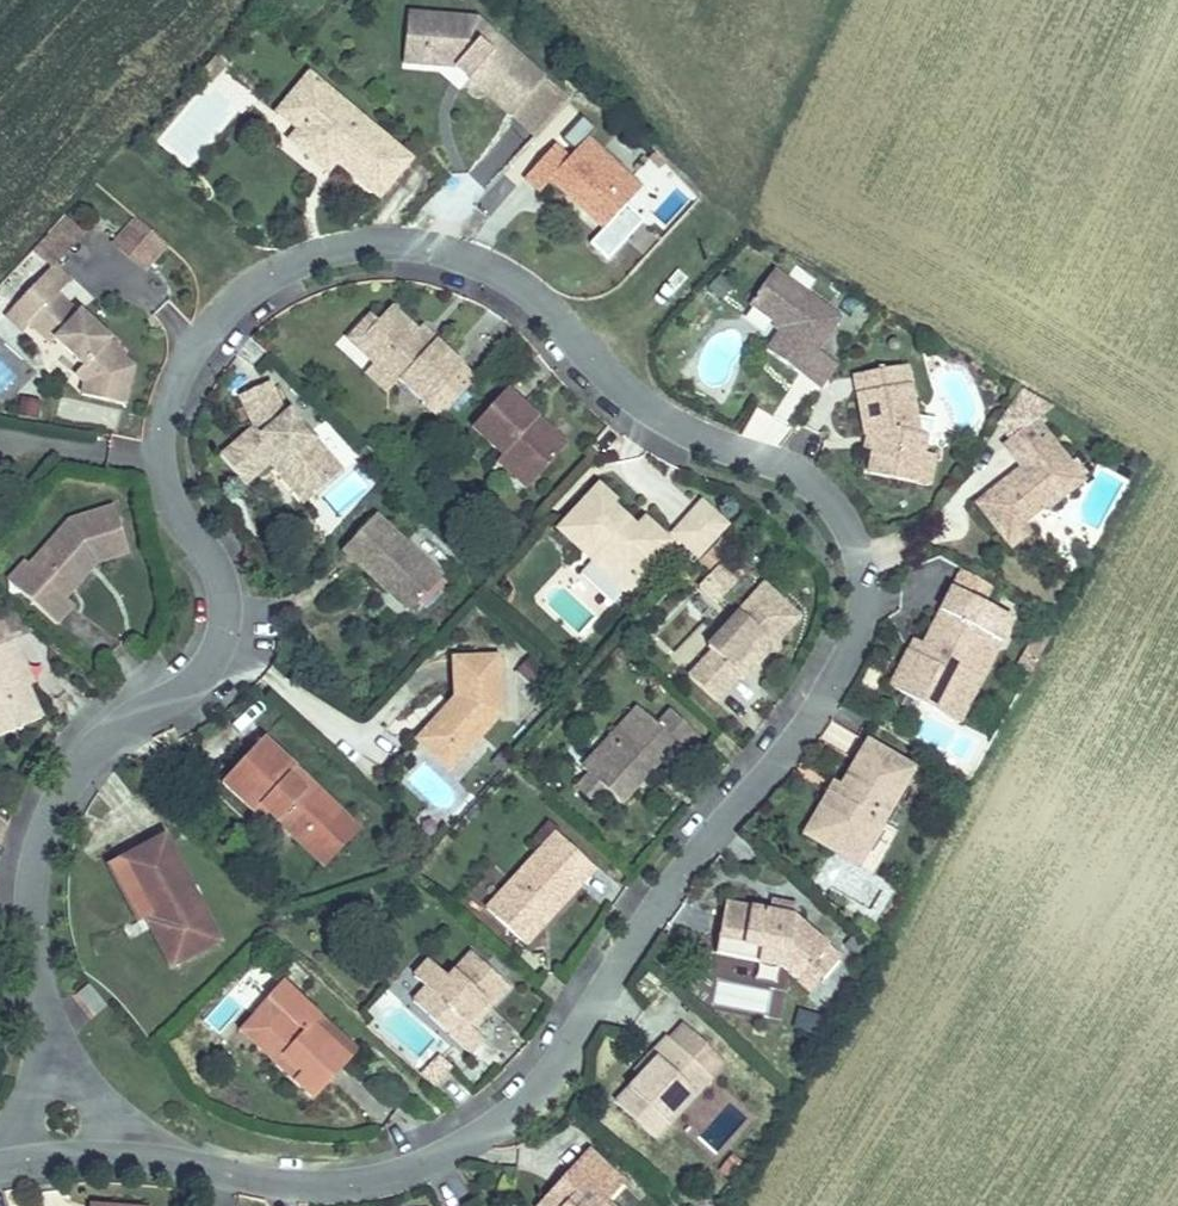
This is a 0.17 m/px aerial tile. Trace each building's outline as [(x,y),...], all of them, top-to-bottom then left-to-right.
[(476,73),(471,79),(512,115),(517,109),(538,128),(569,94),(546,74),(543,78),(477,20),(408,13),(403,63),(458,68),(463,62),(476,73)] [(209,81),(227,63),(219,54),(201,73),(209,81)] [(458,68),(471,79),(476,73),(463,62),(458,68)] [(278,112),(298,130),(309,117),(299,109),(321,84),(310,75),(288,99),(278,112)] [(347,164),(343,168),(378,198),(410,160),(321,84),(299,109),(309,117),(298,130),(289,141),(327,172),(336,161),(339,157),(347,164)] [(604,230),(624,207),(641,188),(587,139),(568,160),(553,147),(525,178),(524,179),(539,192),(550,181),(604,230)] [(336,161),(343,168),(347,164),(339,157),(336,161)] [(637,219),(624,207),(604,230),(617,241),(637,219)] [(31,252),(50,269),(52,267),(53,268),(57,264),(85,234),(65,216),(31,252)] [(143,274),(167,247),(131,216),(107,243),(143,274)] [(74,281),(57,264),(53,268),(3,318),(19,334),(28,326),(45,342),(52,335),(81,366),(71,377),(81,385),(79,396),(127,406),(136,365),(110,341),(113,338),(79,306),(73,311),(57,297),(74,281)] [(800,374),(818,350),(840,320),(773,271),(750,305),(783,328),(767,351),(800,374)] [(357,343),(398,380),(440,419),(475,380),(462,367),(434,342),(430,345),(416,331),(390,308),(375,323),(357,343)] [(386,394),(398,380),(357,343),(375,323),(368,318),(347,341),(372,365),(364,373),(386,394)] [(419,328),(416,331),(430,345),(434,342),(419,328)] [(839,366),(818,350),(800,374),(821,390),(839,366)] [(875,446),(873,451),(870,475),(881,477),(918,484),(923,454),(927,435),(916,432),(913,419),(916,418),(907,365),(854,376),(865,436),(873,434),(875,446)] [(279,458),(312,498),(343,470),(291,409),(286,414),(271,382),(239,397),(253,428),(220,456),(246,486),(269,466),(279,458)] [(504,458),(535,485),(568,446),(546,427),(543,430),(536,424),(539,421),(507,393),(473,432),(504,458)] [(63,394),(57,415),(115,432),(121,410),(63,394)] [(18,397),(14,416),(35,421),(39,402),(18,397)] [(1014,480),(1011,477),(976,503),(994,525),(1018,527),(1025,522),(1046,505),(1048,509),(1084,480),(1035,419),(1003,444),(1022,468),(1025,472),(1014,480)] [(546,427),(539,421),(536,424),(543,430),(546,427)] [(862,449),(873,451),(875,446),(873,434),(865,436),(862,449)] [(935,457),(923,454),(918,484),(930,486),(935,457)] [(303,506),(312,498),(279,458),(269,466),(303,506)] [(530,491),(535,485),(504,458),(499,464),(530,491)] [(1022,468),(1011,477),(1014,480),(1025,472),(1022,468)] [(596,554),(592,560),(625,591),(653,561),(644,552),(661,534),(644,518),(635,527),(631,532),(625,526),(629,522),(613,506),(616,503),(599,487),(559,530),(567,538),(576,546),(581,540),(596,554)] [(728,528),(702,503),(673,534),(700,559),(728,528)] [(71,521),(31,566),(40,574),(22,594),(56,625),(73,605),(66,598),(60,592),(92,557),(97,563),(129,553),(115,507),(71,521)] [(343,550),(376,582),(380,577),(389,585),(385,590),(409,613),(442,578),(376,515),(343,550)] [(635,527),(629,522),(625,526),(631,532),(635,527)] [(1032,531),(1025,522),(1018,527),(994,525),(1012,548),(1032,531)] [(670,542),(661,534),(644,552),(653,561),(670,542)] [(420,537),(412,546),(441,572),(449,564),(420,537)] [(576,546),(592,560),(596,554),(581,540),(576,546)] [(66,598),(97,563),(92,557),(60,592),(66,598)] [(8,581),(22,594),(40,574),(31,566),(26,562),(8,581)] [(719,565),(705,580),(724,597),(737,582),(719,565)] [(376,582),(385,590),(389,585),(380,577),(376,582)] [(717,604),(724,597),(705,580),(699,586),(717,604)] [(743,680),(769,652),(767,642),(778,642),(800,618),(764,586),(707,648),(712,652),(688,678),(715,702),(738,676),(743,680)] [(952,588),(941,611),(950,615),(961,593),(952,588)] [(0,614),(0,618),(10,641),(15,639),(34,630),(9,607),(0,614)] [(28,687),(18,663),(25,661),(15,639),(10,641),(0,618),(0,736),(42,718),(28,687)] [(959,723),(1000,642),(990,637),(967,681),(956,676),(938,713),(959,723)] [(914,641),(909,650),(921,657),(926,647),(923,646),(914,641)] [(779,653),(778,642),(767,642),(769,652),(779,653)] [(454,746),(463,755),(501,715),(498,656),(462,658),(464,682),(455,683),(455,698),(450,704),(454,708),(447,716),(443,712),(416,740),(440,761),(454,746)] [(453,659),(455,683),(464,682),(462,658),(453,659)] [(35,683),(25,661),(18,663),(28,687),(35,683)] [(450,704),(443,712),(447,716),(454,708),(450,704)] [(590,775),(608,791),(622,803),(650,772),(645,767),(650,762),(655,767),(676,745),(685,753),(699,737),(671,711),(658,726),(638,708),(583,768),(590,775)] [(222,783),(254,813),(260,806),(277,822),(301,844),(337,806),(263,738),(222,783)] [(848,841),(866,852),(915,769),(867,741),(843,783),(848,786),(841,798),(836,795),(829,791),(819,810),(829,817),(816,840),(840,855),(848,841)] [(449,770),(463,755),(454,746),(440,761),(449,770)] [(650,772),(655,767),(650,762),(645,767),(650,772)] [(596,804),(608,791),(590,775),(578,788),(596,804)] [(843,783),(836,795),(841,798),(848,786),(843,783)] [(271,828),(277,822),(260,806),(254,813),(271,828)] [(360,827),(337,806),(301,844),(325,866),(360,827)] [(805,834),(816,840),(829,817),(819,810),(805,834)] [(564,865),(575,852),(555,834),(487,909),(527,945),(583,882),(564,865)] [(118,861),(174,965),(222,939),(167,835),(118,861)] [(858,866),(866,852),(848,841),(840,855),(858,866)] [(594,870),(575,852),(564,865),(583,882),(594,870)] [(792,914),(794,906),(772,902),(770,910),(792,914)] [(760,948),(757,962),(782,967),(811,992),(840,958),(791,917),(724,903),(717,940),(718,940),(760,948)] [(715,954),(757,962),(760,948),(718,940),(715,954)] [(486,1004),(491,1008),(509,987),(472,953),(447,979),(429,961),(414,978),(425,989),(412,1002),(469,1054),(483,1039),(472,1029),(467,1024),(486,1004)] [(282,1057),(275,1065),(313,1100),(352,1059),(314,1024),(321,1016),(283,982),(267,1000),(280,1012),(258,1035),(282,1057)] [(238,1031),(275,1065),(282,1057),(258,1035),(280,1012),(267,1000),(238,1031)] [(472,1029),(491,1008),(486,1004),(467,1024),(472,1029)] [(359,1051),(321,1016),(314,1024),(352,1059),(359,1051)] [(657,1060),(640,1078),(616,1104),(655,1139),(726,1063),(684,1025),(670,1040),(668,1038),(651,1055),(657,1060)] [(635,1073),(640,1078),(657,1060),(651,1055),(635,1073)] [(438,1059),(422,1077),(435,1089),(451,1071),(438,1059)] [(606,1201),(624,1182),(591,1151),(569,1175),(575,1181),(565,1193),(558,1187),(540,1205),(611,1205),(606,1201)] [(569,1175),(558,1187),(565,1193),(575,1181),(569,1175)]
